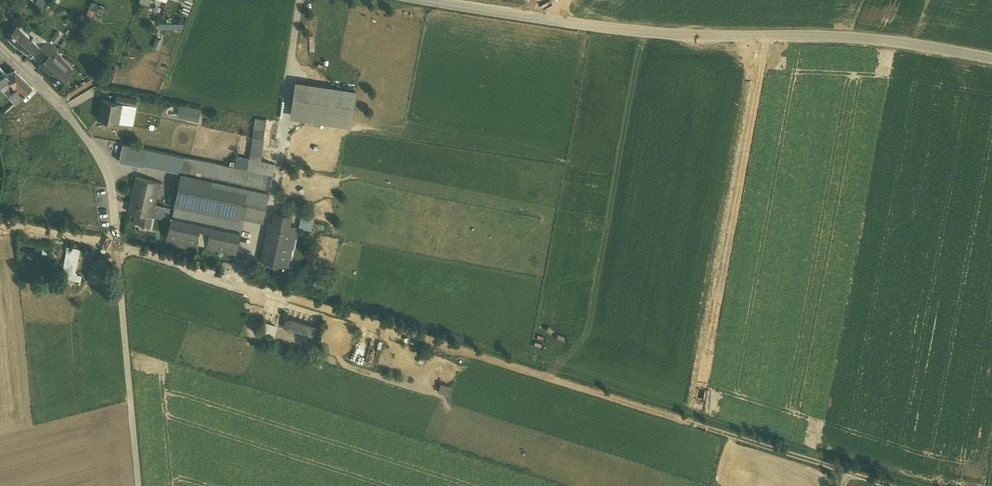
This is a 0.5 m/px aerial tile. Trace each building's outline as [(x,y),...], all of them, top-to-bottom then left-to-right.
[(190,0),(186,0),(182,11),(188,13),(193,1),(190,0)] [(88,12),(105,19),(109,7),(92,1),(88,12)] [(30,36),(20,27),(13,35),(14,36),(10,40),(20,49),(22,47),(27,52),(36,43),(32,39),(30,41),(28,39),(30,36)] [(47,41),(37,33),(32,39),(36,43),(27,52),(32,57),(38,50),(47,41)] [(157,37),(153,46),(160,49),(164,39),(157,37)] [(47,41),(38,50),(43,54),(52,44),(47,41)] [(52,44),(43,54),(47,58),(52,53),(53,53),(57,49),(52,44)] [(53,53),(52,53),(47,58),(39,67),(54,81),(58,77),(59,78),(63,73),(65,75),(70,69),(53,53)] [(15,70),(7,74),(0,67),(0,86),(5,83),(13,93),(10,95),(15,102),(21,97),(32,87),(15,70)] [(291,117),(349,125),(355,90),(296,82),(291,117)] [(136,99),(116,95),(115,101),(121,103),(134,106),(136,99)] [(113,101),(101,99),(98,119),(117,122),(119,114),(121,103),(115,101),(114,101),(113,101)] [(134,106),(121,103),(119,114),(132,117),(134,106)] [(180,106),(177,117),(197,121),(199,110),(180,106)] [(256,115),(247,158),(259,160),(268,118),(256,115)] [(184,157),(123,144),(121,152),(144,157),(143,166),(144,166),(144,165),(181,173),(184,157)] [(144,157),(121,152),(119,161),(143,166),(144,157)] [(247,158),(236,156),(234,167),(273,175),(275,164),(259,160),(247,158)] [(234,167),(184,157),(181,173),(220,181),(214,210),(230,213),(227,230),(241,232),(240,232),(243,216),(263,220),(269,191),(273,175),(234,167)] [(220,181),(181,173),(175,202),(214,210),(220,181)] [(159,182),(136,177),(133,189),(134,190),(137,190),(137,189),(156,193),(159,182)] [(156,193),(137,189),(137,190),(134,190),(129,212),(137,214),(151,217),(151,216),(154,204),(156,193)] [(214,210),(175,202),(173,209),(172,218),(226,229),(227,230),(230,213),(214,210)] [(173,209),(157,206),(157,205),(154,204),(151,216),(170,220),(172,220),(172,218),(173,209)] [(290,215),(276,212),(274,222),(288,225),(290,215)] [(298,228),(312,231),(315,215),(301,213),(298,228)] [(151,217),(137,214),(135,223),(149,226),(151,217)] [(226,229),(172,218),(172,220),(170,220),(167,236),(177,238),(177,239),(193,242),(194,240),(198,237),(200,228),(209,230),(207,239),(210,243),(209,246),(228,250),(227,250),(236,252),(241,232),(227,230),(226,229)] [(274,222),(270,221),(262,261),(289,266),(297,226),(288,225),(274,222)] [(80,247),(67,245),(61,277),(81,280),(82,273),(75,272),(80,247)] [(286,327),(317,337),(321,326),(290,316),(286,327)] [(262,332),(275,336),(278,324),(265,320),(262,332)] [(441,383),(439,392),(449,395),(451,385),(441,383)]
